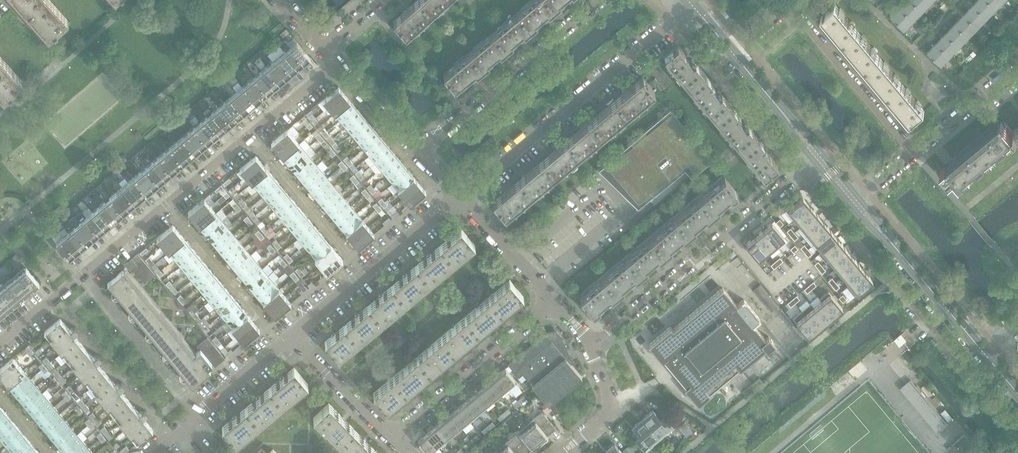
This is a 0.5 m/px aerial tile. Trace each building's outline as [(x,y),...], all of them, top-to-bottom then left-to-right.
[(27,15),(44,0),(14,0),(27,15)] [(58,9),(50,0),(44,0),(27,15),(49,38),(55,33),(55,34),(58,31),(57,31),(68,21),(58,9)] [(427,16),(431,12),(420,0),(416,0),(393,21),(406,35),(427,16)] [(445,0),(420,0),(431,12),(445,0)] [(543,14),(547,11),(548,13),(554,8),(547,0),(532,0),(517,13),(530,28),(537,23),(535,21),(543,14)] [(554,8),(561,3),(559,1),(560,0),(547,0),(554,8)] [(913,0),(906,0),(901,6),(914,19),(923,9),(913,0)] [(923,9),(932,0),(913,0),(923,9)] [(989,0),(977,0),(974,3),(987,16),(996,7),(989,0)] [(987,16),(974,3),(965,13),(978,26),(987,16)] [(857,31),(846,17),(835,4),(826,12),(825,12),(823,13),(821,16),(843,42),(857,31)] [(914,19),(901,6),(891,16),(905,28),(914,19)] [(524,33),(530,28),(517,13),(493,33),(506,48),(513,43),(511,41),(522,31),(524,33)] [(978,26),(965,13),(955,23),(969,35),(978,26)] [(969,35),(955,23),(946,32),(960,45),(969,35)] [(919,37),(926,30),(922,27),(916,33),(919,37)] [(879,57),(868,44),(857,31),(843,42),(865,69),(879,57)] [(960,45),(946,32),(937,41),(951,54),(960,45)] [(500,53),(506,48),(493,33),(469,52),(483,68),(489,63),(487,61),(495,54),(498,51),(500,53)] [(271,47),(277,42),(274,38),(268,43),(271,47)] [(310,57),(301,46),(297,41),(291,46),(304,62),(310,57)] [(951,54),(937,41),(928,51),(941,64),(951,54)] [(693,63),(686,55),(677,45),(664,57),(687,85),(703,72),(695,62),(693,63)] [(304,62),(291,46),(285,51),(298,67),(304,62)] [(298,67),(285,51),(278,56),(292,72),(298,67)] [(476,73),(483,68),(469,52),(443,74),(454,88),(475,71),(476,73)] [(292,72),(278,56),(272,61),(286,77),(292,72)] [(902,84),(891,71),(879,57),(865,69),(888,95),(902,84)] [(13,70),(3,59),(0,61),(0,95),(4,100),(10,95),(11,95),(13,93),(13,92),(24,82),(13,70)] [(286,77),(272,61),(266,66),(280,82),(286,77)] [(280,82),(266,66),(260,71),(274,87),(280,82)] [(274,87),(260,71),(254,76),(268,92),(274,87)] [(719,95),(709,83),(712,82),(703,72),(687,85),(714,117),(730,103),(721,93),(719,95)] [(268,92),(254,76),(248,81),(262,97),(268,92)] [(627,114),(644,100),(655,92),(642,77),(625,91),(615,100),(627,114)] [(262,97),(248,81),(242,86),(256,102),(262,97)] [(924,111),(922,109),(902,84),(888,95),(910,122),(913,120),(913,121),(915,119),(924,111)] [(256,102),(242,86),(236,91),(250,107),(256,102)] [(328,106),(344,93),(338,86),(322,99),(328,106)] [(250,107),(236,91),(230,96),(244,112),(250,107)] [(334,113),(350,100),(344,93),(328,106),(334,113)] [(244,112),(230,96),(224,101),(237,117),(244,112)] [(340,120),(356,107),(350,100),(334,113),(340,120)] [(604,134),(623,118),(627,114),(615,100),(591,119),(604,134)] [(237,117),(224,101),(218,106),(232,122),(237,117)] [(746,127),(736,115),(738,114),(730,103),(714,117),(740,148),(756,135),(748,125),(746,127)] [(232,122),(218,106),(212,111),(225,127),(232,122)] [(345,127),(362,114),(356,107),(340,120),(345,127)] [(225,127),(212,111),(206,116),(220,132),(225,127)] [(638,204),(692,159),(699,168),(700,168),(712,159),(671,111),(606,165),(611,172),(638,204)] [(351,134),(367,121),(362,114),(345,127),(351,134)] [(220,132),(206,116),(200,121),(213,137),(220,132)] [(960,180),(1004,144),(1014,135),(1015,136),(1017,135),(1013,130),(1012,131),(1004,122),(1005,122),(1001,118),(946,164),(946,163),(941,168),(950,179),(954,175),(960,182),(961,181),(960,180)] [(580,154),(599,138),(604,134),(591,119),(567,139),(580,154)] [(213,137),(200,121),(194,126),(208,142),(213,137)] [(357,141),(373,128),(367,121),(351,134),(357,141)] [(208,142),(194,126),(188,131),(201,147),(208,142)] [(363,148),(379,135),(373,128),(357,141),(363,148)] [(277,149),(293,136),(287,129),(271,142),(277,149)] [(201,147),(188,131),(182,136),(196,152),(201,147)] [(369,155),(385,142),(379,135),(363,148),(369,155)] [(778,165),(763,147),(765,145),(756,135),(740,148),(764,176),(778,165)] [(196,152),(182,136),(176,141),(189,157),(196,152)] [(282,156),(298,143),(293,136),(277,149),(282,156)] [(556,174),(575,158),(580,154),(567,139),(543,159),(556,174)] [(189,157),(176,141),(170,146),(184,162),(189,157)] [(375,162),(391,149),(385,142),(369,155),(375,162)] [(288,163),(304,150),(298,143),(282,156),(288,163)] [(184,162),(170,146),(164,151),(177,167),(184,162)] [(380,169),(396,156),(391,149),(375,162),(380,169)] [(294,170),(310,157),(304,150),(288,163),(294,170)] [(177,167),(164,151),(158,156),(171,172),(177,167)] [(245,175),(261,162),(255,155),(239,168),(245,175)] [(171,172),(158,156),(152,161),(165,177),(171,172)] [(386,176),(402,163),(396,156),(380,169),(386,176)] [(300,177),(316,164),(310,157),(294,170),(300,177)] [(532,194),(551,178),(556,174),(543,159),(519,179),(532,194)] [(165,177),(152,161),(146,166),(159,182),(165,177)] [(251,182),(267,169),(261,162),(245,175),(251,182)] [(392,183),(408,169),(402,163),(386,176),(392,183)] [(306,184),(322,171),(316,164),(300,177),(306,184)] [(159,182),(146,166),(140,171),(153,187),(159,182)] [(257,189),(273,176),(267,169),(251,182),(257,189)] [(398,190),(414,177),(408,169),(392,183),(398,190)] [(153,187),(140,171),(134,176),(147,192),(153,187)] [(311,191),(328,178),(322,171),(306,184),(311,191)] [(147,192),(134,176),(128,181),(141,197),(147,192)] [(263,196),(279,183),(273,176),(257,189),(263,196)] [(404,197),(420,184),(414,177),(398,190),(404,197)] [(718,206),(725,199),(729,196),(731,198),(737,193),(724,177),(700,197),(713,213),(719,208),(718,206)] [(317,198),(333,185),(328,178),(311,191),(317,198)] [(505,217),(522,202),(532,194),(519,179),(492,202),(505,217)] [(141,197),(128,181),(122,186),(135,203),(141,197)] [(268,203),(285,190),(279,183),(263,196),(268,203)] [(409,204),(425,191),(426,191),(420,184),(404,197),(409,204)] [(323,205),(339,192),(333,185),(317,198),(323,205)] [(135,203),(122,186),(116,191),(129,208),(135,203)] [(274,210),(290,197),(285,190),(268,203),(274,210)] [(129,208),(116,191),(110,196),(123,212),(129,208)] [(329,212),(345,199),(339,192),(323,205),(329,212)] [(87,203),(91,199),(92,199),(88,194),(87,194),(83,198),(87,203)] [(123,212),(110,196),(104,201),(117,218),(123,212)] [(793,219),(809,205),(802,196),(797,201),(796,199),(789,205),(790,206),(788,209),(786,210),(793,219)] [(280,217),(296,204),(290,197),(274,210),(280,217)] [(698,223),(702,219),(705,216),(707,218),(713,213),(700,197),(676,217),(689,233),(696,228),(694,226),(698,223)] [(193,219),(210,205),(204,198),(188,211),(193,219)] [(335,219),(351,206),(345,199),(329,212),(335,219)] [(117,218),(104,201),(98,207),(111,222),(117,218)] [(286,224),(302,211),(296,204),(280,217),(286,224)] [(199,225),(215,212),(210,205),(193,219),(199,225)] [(802,225),(816,213),(809,205),(793,219),(800,227),(802,226),(802,225)] [(340,226),(357,212),(351,206),(335,219),(340,226)] [(111,222),(98,207),(92,212),(105,228),(111,222)] [(292,231),(308,218),(302,211),(286,224),(292,231)] [(105,228),(92,212),(86,217),(99,233),(105,228)] [(205,232),(221,219),(215,212),(199,225),(205,232)] [(346,233),(362,219),(357,212),(340,226),(346,233)] [(809,234),(823,221),(816,213),(802,225),(802,226),(809,234)] [(99,233),(86,217),(80,222),(93,238),(99,233)] [(670,246),(677,240),(681,236),(683,238),(689,233),(676,217),(652,237),(665,253),(672,248),(670,246)] [(298,238),(314,225),(308,218),(292,231),(298,238)] [(211,239),(227,226),(221,219),(205,232),(211,239)] [(352,240),(368,226),(362,219),(346,233),(352,240)] [(816,242),(830,230),(823,221),(809,234),(815,242),(816,242)] [(93,238),(80,222),(74,227),(87,243),(93,238)] [(784,236),(771,222),(763,229),(775,244),(779,248),(787,241),(784,236)] [(162,245),(178,231),(172,224),(156,238),(162,245)] [(303,245),(319,232),(314,225),(298,238),(303,245)] [(217,246),(233,233),(227,226),(211,239),(217,246)] [(358,247),(374,233),(368,226),(352,240),(358,247)] [(87,243),(74,227),(68,232),(81,248),(87,243)] [(454,262),(475,245),(461,228),(454,234),(440,245),(454,262)] [(775,244),(763,229),(755,236),(767,251),(775,244)] [(821,252),(837,238),(830,230),(816,242),(815,242),(813,243),(820,251),(821,252)] [(168,252),(184,238),(178,231),(162,245),(168,252)] [(81,248),(68,232),(61,237),(75,253),(81,248)] [(309,252),(325,239),(319,232),(303,245),(309,252)] [(222,253),(239,240),(233,233),(217,246),(222,253)] [(767,251),(755,236),(746,243),(758,258),(767,251)] [(75,253),(61,237),(55,242),(69,258),(75,253)] [(652,261),(654,259),(657,256),(659,258),(665,253),(652,237),(628,257),(641,273),(647,268),(646,266),(649,263),(652,261)] [(174,259),(190,245),(184,238),(168,252),(174,259)] [(829,259),(844,247),(837,238),(821,252),(820,251),(819,253),(826,262),(830,259),(829,259)] [(315,259),(331,246),(325,239),(309,252),(315,259)] [(228,260),(244,247),(239,240),(222,253),(228,260)] [(179,266),(196,252),(190,245),(174,259),(179,266)] [(430,282),(454,262),(440,245),(416,265),(430,282)] [(321,266),(337,253),(331,246),(315,259),(321,266)] [(234,267),(250,254),(244,247),(228,260),(234,267)] [(836,267),(851,255),(844,247),(829,259),(830,259),(836,266),(836,267)] [(185,273),(201,259),(196,252),(179,266),(185,273)] [(137,253),(125,263),(131,269),(132,268),(144,282),(155,274),(137,253)] [(327,273),(343,260),(337,253),(321,266),(327,273)] [(240,274),(256,261),(250,254),(234,267),(240,274)] [(841,277),(858,263),(851,255),(836,267),(836,266),(834,268),(835,268),(841,277)] [(281,263),(284,261),(282,257),(278,260),(276,262),(278,266),(281,263)] [(622,286),(628,281),(630,279),(633,276),(635,278),(641,273),(628,257),(604,277),(617,293),(624,288),(622,286)] [(191,280),(207,266),(201,259),(185,273),(191,280)] [(485,275),(494,267),(488,260),(479,268),(485,275)] [(246,281),(262,268),(256,261),(240,274),(246,281)] [(848,285),(865,271),(858,263),(841,277),(848,285)] [(407,302),(430,282),(416,265),(393,285),(407,302)] [(32,289),(37,285),(39,282),(26,266),(0,288),(0,315),(32,289)] [(197,286),(213,273),(207,266),(191,280),(197,286)] [(196,352),(176,328),(126,267),(123,269),(107,282),(187,378),(192,385),(211,370),(208,366),(212,363),(215,366),(225,358),(207,337),(197,346),(199,349),(196,352)] [(304,274),(308,271),(305,267),(301,270),(298,273),(301,276),(304,273),(304,274)] [(252,288),(268,275),(262,268),(246,281),(252,288)] [(868,286),(867,284),(872,280),(865,271),(848,285),(846,286),(854,295),(860,290),(861,291),(868,286)] [(203,293),(219,280),(213,273),(197,286),(203,293)] [(257,295),(273,282),(268,275),(252,288),(257,295)] [(598,306),(606,299),(609,296),(611,298),(617,293),(604,277),(580,298),(593,313),(600,308),(598,306)] [(517,302),(523,296),(509,279),(488,297),(502,313),(513,304),(517,302)] [(209,300),(225,287),(219,280),(203,293),(209,300)] [(263,302),(279,289),(273,282),(257,295),(263,302)] [(778,305),(760,284),(753,289),(771,310),(778,305)] [(383,322),(407,302),(393,285),(382,294),(379,296),(369,305),(383,322)] [(214,307),(230,294),(225,287),(209,300),(214,307)] [(670,326),(648,344),(662,361),(663,359),(686,386),(684,388),(698,404),(738,370),(765,348),(767,350),(775,344),(768,336),(765,339),(753,324),(761,319),(744,298),(737,304),(722,287),(673,329),(670,326)] [(269,309),(285,296),(279,289),(263,302),(269,309)] [(842,308),(830,293),(828,291),(820,298),(819,299),(821,301),(821,300),(833,315),(842,308)] [(220,314),(236,301),(230,294),(214,307),(220,314)] [(275,316),(291,303),(285,296),(269,309),(275,316)] [(479,333),(502,313),(488,297),(465,316),(479,333)] [(833,315),(821,300),(821,301),(813,307),(825,322),(833,315)] [(226,321),(242,308),(236,301),(220,314),(226,321)] [(825,322),(813,307),(810,303),(810,304),(801,310),(805,314),(817,329),(825,322)] [(359,341),(383,322),(369,305),(358,314),(355,316),(345,325),(359,341)] [(232,328),(248,315),(242,308),(226,321),(232,328)] [(817,329),(805,314),(801,310),(793,318),(796,321),(808,336),(817,329)] [(238,335),(254,322),(248,315),(232,328),(238,335)] [(455,353),(479,333),(465,316),(441,336),(455,353)] [(50,338),(66,325),(60,318),(44,331),(50,338)] [(243,342),(260,329),(254,322),(238,335),(243,342)] [(77,339),(73,334),(66,325),(50,338),(61,352),(77,339)] [(338,358),(359,341),(345,325),(334,333),(331,336),(324,342),(338,358)] [(582,377),(570,362),(571,361),(560,335),(557,333),(554,331),(550,331),(525,350),(524,350),(522,351),(523,352),(508,364),(519,376),(522,373),(548,404),(582,377)] [(898,343),(904,338),(901,334),(899,336),(895,339),(898,343)] [(431,373),(455,353),(441,336),(417,356),(431,373)] [(32,347),(39,342),(36,338),(29,343),(32,347)] [(89,353),(83,346),(77,339),(61,352),(73,366),(89,353)] [(33,352),(27,345),(20,351),(23,355),(27,352),(30,355),(33,352)] [(101,367),(97,362),(89,353),(73,366),(84,380),(101,367)] [(421,381),(431,373),(417,356),(393,376),(407,393),(418,384),(421,381)] [(18,364),(13,357),(0,368),(0,375),(2,378),(18,364)] [(8,385),(24,371),(18,364),(2,378),(8,385)] [(112,381),(106,374),(101,367),(84,380),(96,394),(112,381)] [(283,404),(308,384),(294,367),(269,388),(283,404)] [(517,382),(511,374),(505,368),(505,369),(502,371),(501,370),(497,374),(509,389),(512,393),(519,387),(516,383),(517,382)] [(14,392),(30,378),(24,371),(8,385),(14,392)] [(509,389),(497,374),(489,380),(501,395),(509,389)] [(397,402),(407,393),(393,376),(373,393),(387,410),(394,404),(397,402)] [(746,395),(763,381),(761,380),(759,377),(742,391),(744,394),(746,395)] [(20,399),(36,385),(30,378),(14,392),(20,399)] [(501,395),(489,380),(481,387),(493,402),(501,395)] [(947,423),(910,380),(902,387),(938,430),(947,423)] [(124,395),(120,390),(112,381),(96,394),(108,408),(124,395)] [(26,406),(42,392),(36,385),(20,399),(26,406)] [(493,402),(481,387),(473,394),(486,408),(493,402)] [(260,424),(283,404),(269,388),(246,407),(260,424)] [(31,412),(48,399),(42,392),(26,406),(31,412)] [(486,408),(473,394),(466,400),(478,415),(486,408)] [(135,409),(130,402),(124,395),(108,408),(119,422),(135,409)] [(37,419),(53,406),(48,399),(31,412),(37,419)] [(478,415),(466,400),(458,407),(470,421),(478,415)] [(355,430),(345,420),(342,417),(329,403),(327,404),(313,418),(339,445),(355,430)] [(43,426),(59,413),(53,406),(37,419),(43,426)] [(236,444),(260,424),(246,407),(235,416),(232,419),(222,427),(236,444)] [(470,421),(458,407),(450,413),(462,428),(470,421)] [(147,422),(143,417),(135,409),(119,422),(131,436),(147,422)] [(671,424),(662,413),(658,416),(653,409),(643,418),(658,436),(659,435),(671,424)] [(556,429),(548,418),(541,410),(540,411),(541,412),(526,424),(540,442),(548,436),(547,435),(555,428),(556,429)] [(10,418),(4,411),(0,415),(0,427),(10,418)] [(49,433),(65,420),(59,413),(43,426),(49,433)] [(462,428),(450,413),(442,420),(454,434),(462,428)] [(16,425),(10,418),(0,427),(0,439),(16,425)] [(658,436),(643,418),(633,426),(638,433),(635,436),(644,447),(656,437),(657,438),(658,436)] [(55,440),(71,427),(65,420),(49,433),(55,440)] [(454,434),(442,420),(434,426),(446,441),(454,434)] [(137,443),(153,429),(147,422),(131,436),(137,443)] [(692,431),(684,422),(678,427),(686,436),(692,431)] [(540,442),(526,424),(512,436),(518,443),(526,452),(533,447),(533,448),(540,442)] [(22,432),(16,425),(0,439),(6,446),(22,432)] [(446,441),(434,426),(426,433),(439,447),(446,441)] [(60,447),(77,434),(71,427),(55,440),(60,447)] [(366,442),(364,439),(355,430),(339,445),(347,452),(376,452),(377,452),(366,442)] [(12,452),(28,439),(22,432),(6,446),(12,452)] [(426,433),(418,440),(419,440),(418,440),(420,443),(416,446),(416,445),(415,446),(422,452),(432,452),(439,447),(426,433)] [(82,441),(77,434),(60,447),(65,452),(68,452),(82,441)] [(964,435),(965,435),(964,434),(948,448),(952,452),(979,452),(964,435)] [(518,443),(512,436),(498,447),(503,452),(525,452),(526,452),(527,452),(526,452),(518,443)] [(34,446),(28,439),(12,452),(25,452),(34,446)] [(88,448),(82,441),(68,452),(82,452),(88,448)] [(626,447),(621,451),(615,444),(603,452),(630,452),(626,447)] [(629,444),(626,447),(630,452),(636,452),(629,444)]
